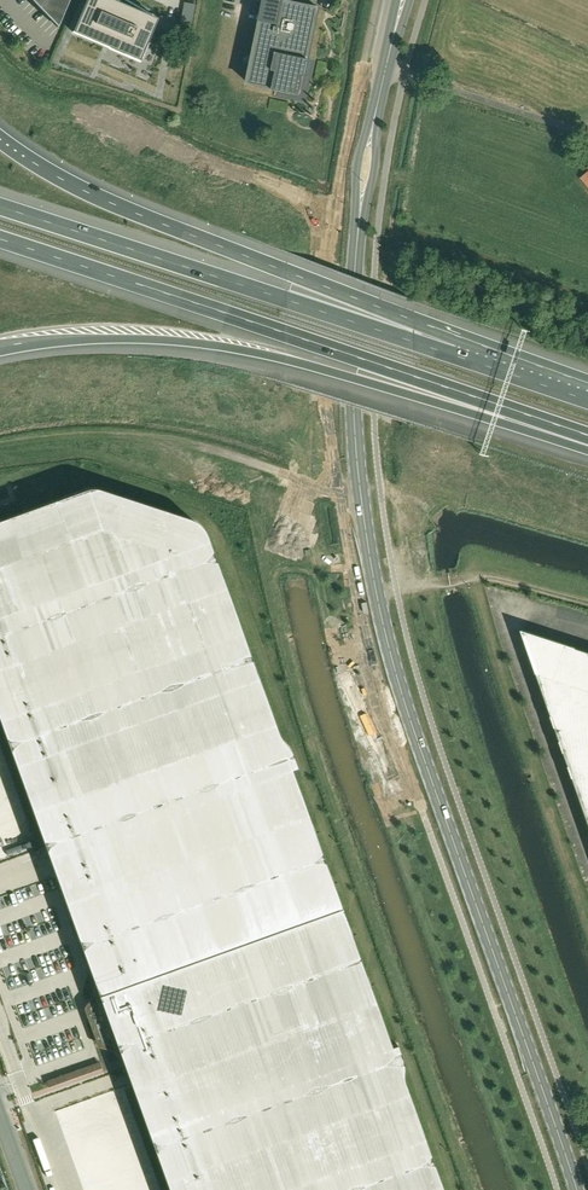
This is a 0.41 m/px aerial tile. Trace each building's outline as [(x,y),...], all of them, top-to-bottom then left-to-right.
[(57,27),(68,0),(30,0),(57,27)] [(73,32),(139,61),(157,19),(125,0),(87,0),(73,32)] [(291,92),(300,94),(304,77),(305,77),(309,59),(307,59),(318,8),(284,0),(265,0),(248,83),(273,88),(273,90),(291,94),(291,92)] [(182,20),(192,22),(196,4),(185,2),(182,20)] [(44,844),(93,980),(99,996),(342,909),(292,770),(297,768),(292,754),(291,751),(290,748),(288,746),(283,740),(281,738),(279,735),(278,732),(208,538),(205,532),(200,526),(194,521),(188,518),(143,503),(99,489),(92,488),(85,490),(0,520),(0,722),(44,844)] [(521,630),(587,821),(587,651),(521,630)] [(99,996),(122,1061),(122,1062),(132,1088),(169,1189),(443,1189),(405,1084),(404,1081),(403,1078),(403,1075),(403,1070),(403,1066),(403,1062),(397,1044),(391,1046),(342,909),(99,996)]
